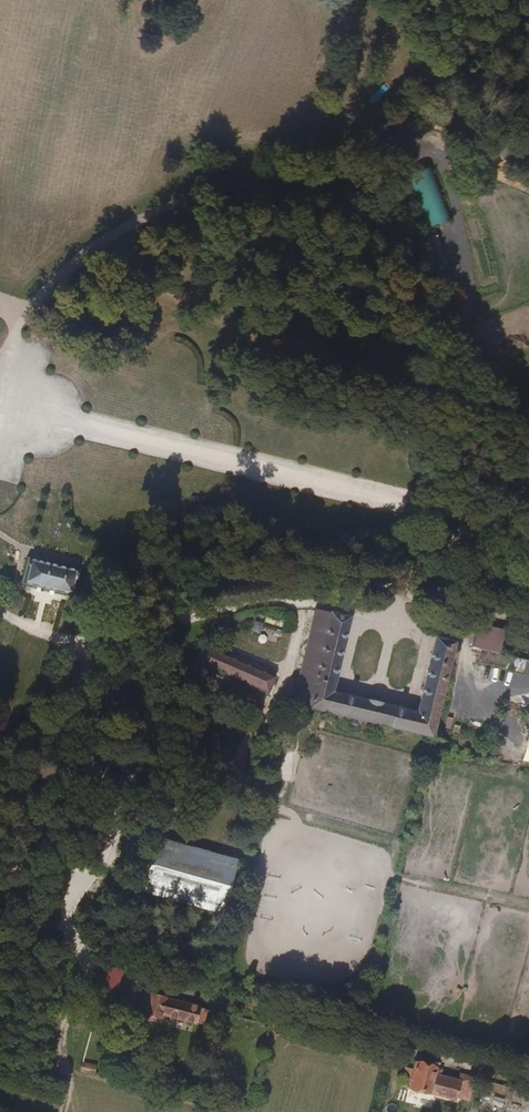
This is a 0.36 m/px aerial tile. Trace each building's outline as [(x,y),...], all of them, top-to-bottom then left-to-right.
[(432,169),(406,177),(424,229),(450,221),(432,169)] [(21,582),(68,595),(75,569),(27,557),(21,582)] [(291,705),(327,712),(419,735),(431,736),(454,642),(434,637),(414,713),(333,689),(350,616),(315,608),(291,705)] [(215,673),(265,694),(271,678),(201,648),(195,666),(215,673)] [(228,904),(238,873),(233,870),(234,860),(157,835),(140,886),(221,911),(224,903),(228,904)] [(204,1025),(209,1010),(152,996),(146,1015),(163,1020),(164,1017),(204,1025)] [(461,1074),(416,1061),(412,1074),(409,1073),(407,1083),(410,1084),(410,1088),(454,1099),(461,1074)] [(80,1070),(95,1073),(97,1068),(82,1063),(80,1070)]
